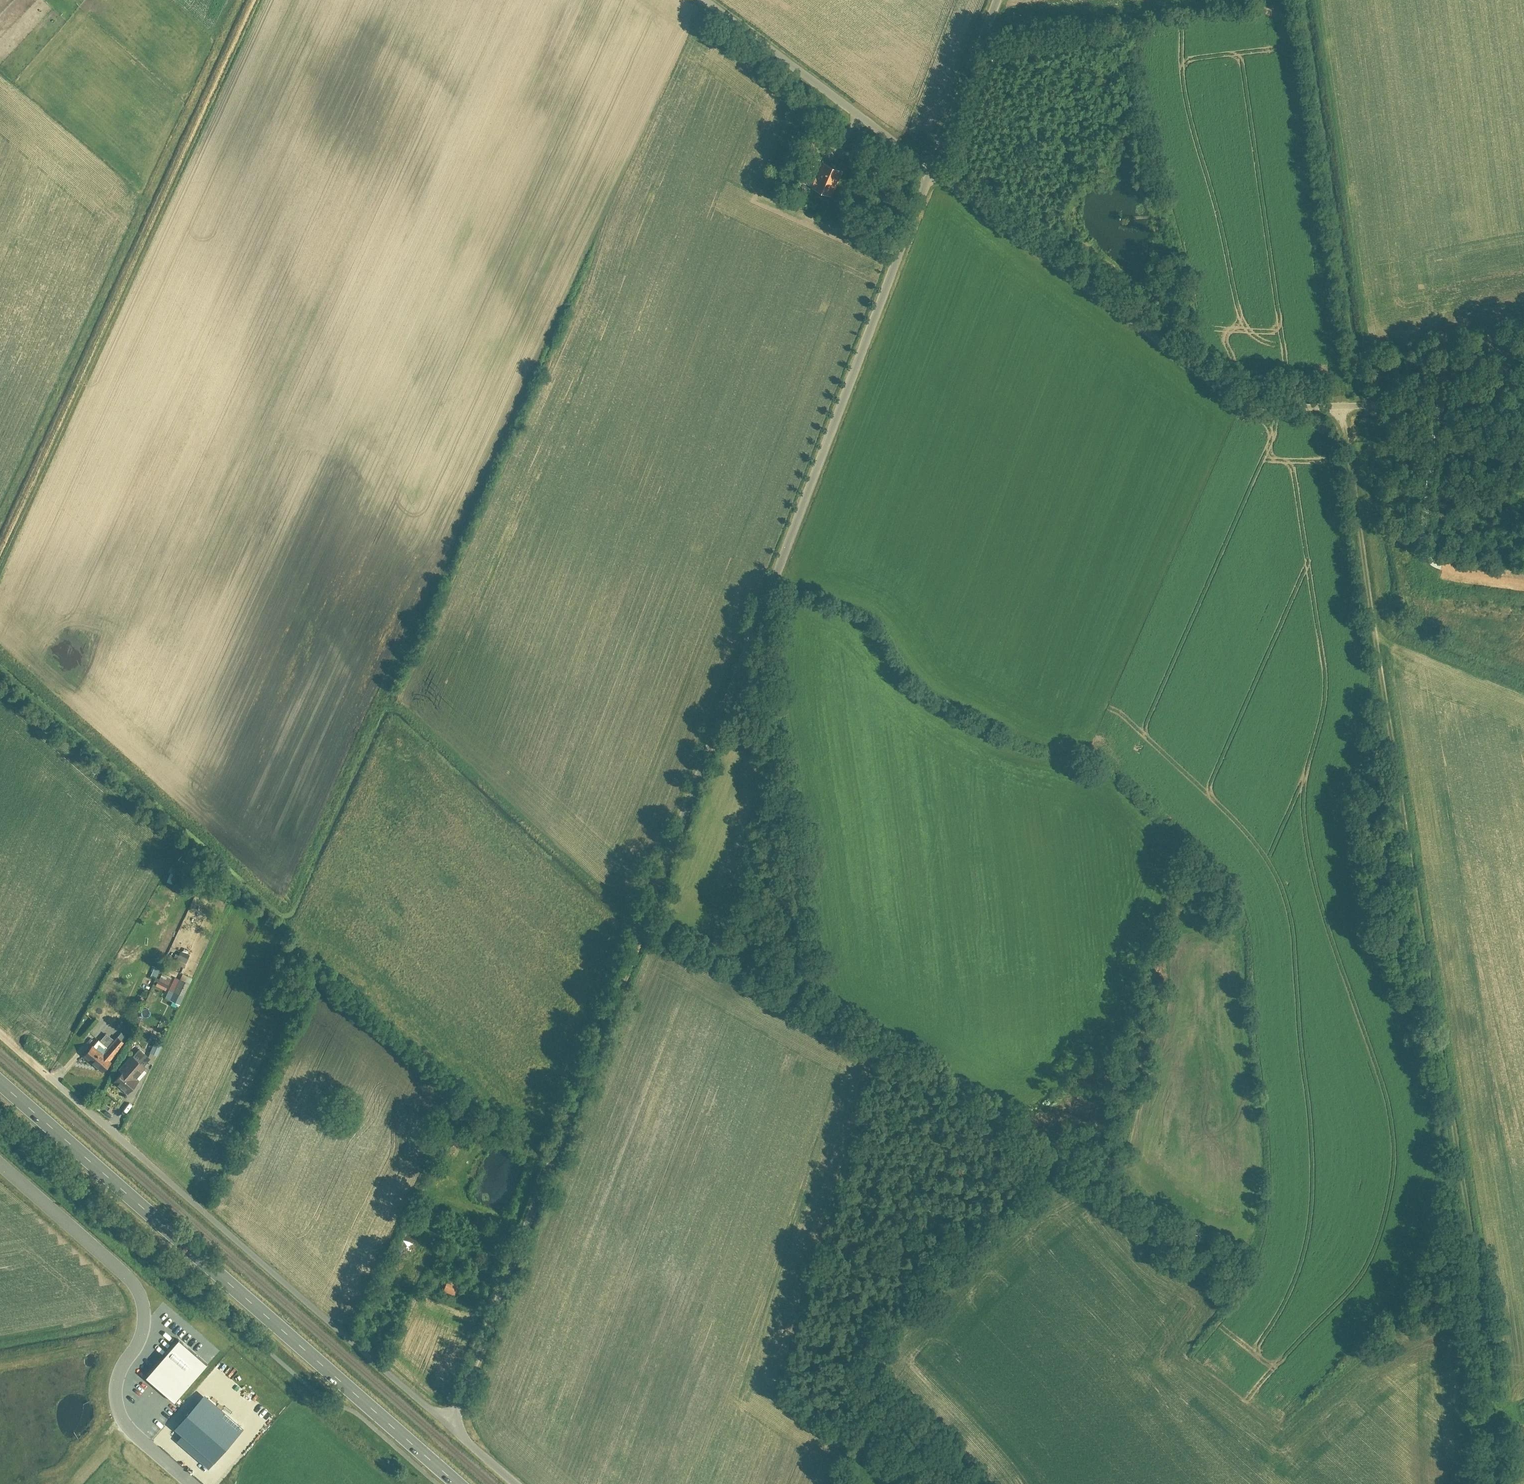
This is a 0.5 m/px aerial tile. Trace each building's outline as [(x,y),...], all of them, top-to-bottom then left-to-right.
[(842,168),(821,159),(810,185),(832,194),(842,168)] [(212,894),(211,898),(212,898),(208,908),(221,913),(227,900),(212,894)] [(157,977),(160,967),(154,965),(150,975),(157,977)] [(162,971),(156,986),(166,989),(172,975),(162,971)] [(180,978),(174,976),(165,998),(180,1004),(192,977),(182,972),(180,978)] [(97,1040),(83,1056),(103,1073),(126,1046),(116,1037),(106,1048),(97,1040)] [(149,1051),(157,1055),(162,1044),(154,1040),(149,1051)] [(142,1065),(131,1057),(113,1082),(129,1094),(139,1081),(133,1077),(142,1065)] [(447,1278),(443,1289),(455,1294),(459,1282),(447,1278)] [(211,1363),(181,1338),(149,1377),(178,1402),(211,1363)] [(247,1428),(208,1393),(177,1429),(185,1435),(180,1441),(212,1468),(247,1428)]
